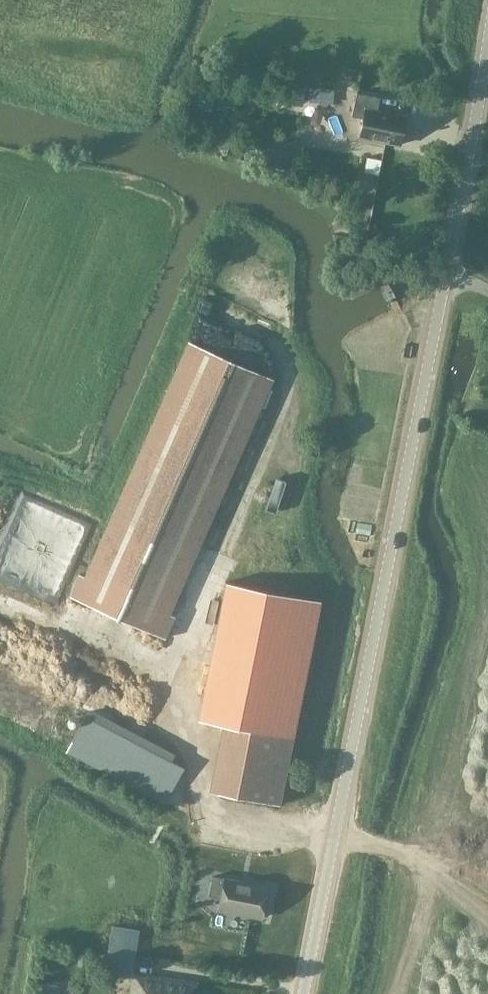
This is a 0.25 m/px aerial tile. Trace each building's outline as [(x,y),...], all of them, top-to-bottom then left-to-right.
[(283,84),(282,100),(301,102),(303,86),(283,84)] [(396,98),(397,91),(376,85),(374,93),(396,98)] [(310,87),(309,98),(332,101),(333,89),(310,87)] [(362,119),(357,138),(400,147),(406,116),(377,110),(380,98),(356,93),(351,116),(362,119)] [(224,131),(220,146),(228,147),(231,133),(224,131)] [(167,613),(271,377),(190,342),(86,577),(79,574),(69,596),(164,638),(174,616),(167,613)] [(256,586),(236,585),(235,602),(256,603),(256,586)] [(260,608),(265,631),(284,627),(279,604),(260,608)] [(260,676),(266,644),(203,631),(196,664),(260,676)] [(295,736),(311,658),(269,649),(253,727),(295,736)] [(247,703),(251,684),(214,676),(209,694),(247,703)] [(54,712),(43,733),(54,738),(64,716),(54,712)] [(164,804),(183,768),(84,715),(65,751),(164,804)] [(279,805),(292,738),(233,726),(219,793),(279,805)] [(260,918),(267,887),(223,878),(211,876),(208,896),(219,898),(217,910),(260,918)] [(131,978),(131,973),(138,929),(112,925),(105,974),(131,978)] [(131,973),(131,978),(129,993),(195,993),(197,983),(131,973)]
